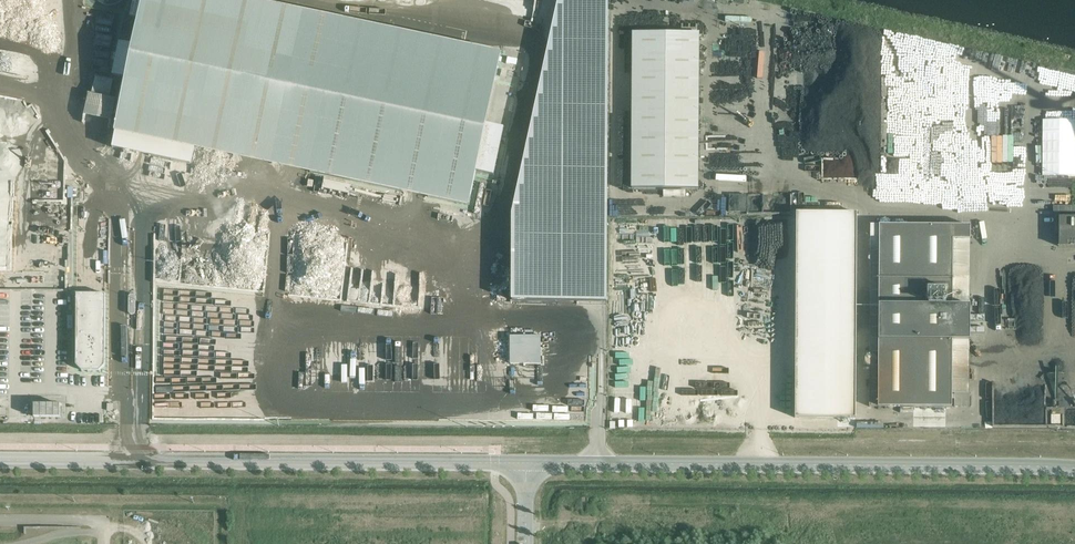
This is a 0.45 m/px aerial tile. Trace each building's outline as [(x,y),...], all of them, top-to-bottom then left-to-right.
[(115,131),(469,206),(501,54),(245,0),(143,0),(115,131)] [(699,33),(632,33),(631,188),(698,188),(699,33)] [(112,119),(117,98),(111,96),(115,78),(96,74),(87,114),(112,119)] [(1044,118),(1043,174),(1074,175),(1074,119),(1044,118)] [(857,212),(796,212),(796,218),(795,417),(856,418),(857,236),(857,218),(857,212)] [(234,217),(234,229),(271,230),(271,218),(234,217)] [(1059,217),(1058,246),(1074,246),(1074,217),(1059,217)] [(952,407),(953,240),(970,240),(970,225),(870,225),(870,249),(879,249),(878,407),(952,407)] [(105,294),(77,294),(76,365),(82,371),(88,371),(88,372),(93,372),(93,371),(99,371),(105,365),(105,294)] [(969,407),(969,394),(969,393),(954,393),(954,407),(969,407)] [(34,417),(61,417),(61,404),(34,404),(34,417)] [(1060,424),(1060,415),(1051,415),(1051,424),(1060,424)]
